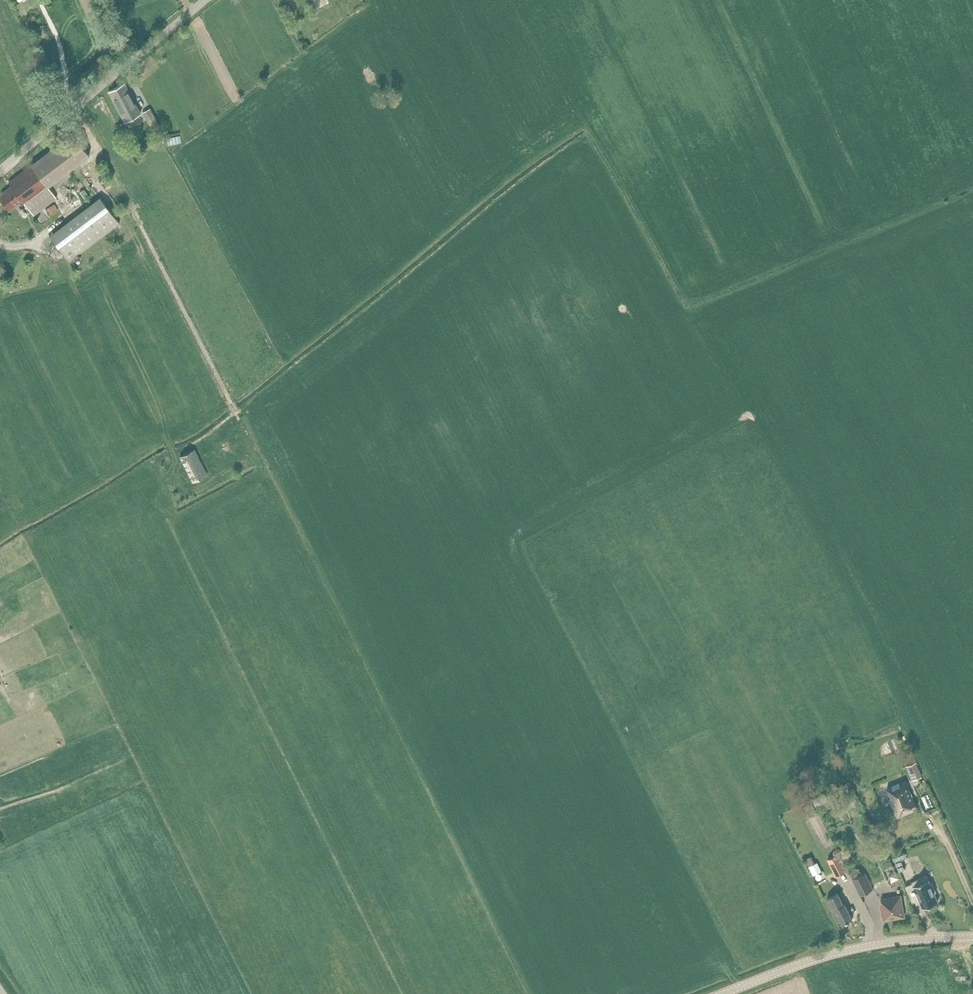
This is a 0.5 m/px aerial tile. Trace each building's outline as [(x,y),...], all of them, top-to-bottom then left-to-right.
[(124,122),(140,113),(124,83),(108,92),(124,122)] [(142,112),(151,129),(159,124),(151,108),(142,112)] [(81,161),(89,155),(73,133),(31,165),(8,182),(11,186),(0,195),(0,199),(8,211),(22,200),(33,215),(56,198),(48,186),(81,161)] [(176,135),(163,137),(165,145),(177,143),(176,135)] [(84,189),(80,192),(85,198),(89,195),(84,189)] [(119,223),(106,206),(100,198),(49,236),(69,261),(119,223)] [(48,208),(51,214),(58,211),(55,204),(48,208)] [(195,449),(179,456),(192,482),(208,475),(195,449)] [(884,743),(874,745),(876,755),(886,753),(884,743)] [(916,762),(907,766),(913,780),(922,776),(916,762)] [(912,796),(911,793),(905,780),(888,787),(892,798),(890,799),(897,817),(917,809),(912,796)] [(825,795),(813,800),(816,807),(828,802),(825,795)] [(828,860),(836,876),(847,870),(839,854),(828,860)] [(915,873),(922,870),(915,857),(909,861),(915,873)] [(901,860),(897,862),(900,871),(905,869),(901,860)] [(820,872),(816,864),(809,867),(813,875),(820,872)] [(861,895),(873,889),(865,873),(853,879),(861,895)] [(938,901),(934,893),(936,892),(932,883),(930,884),(929,880),(929,879),(928,879),(927,875),(912,881),(913,883),(906,886),(913,902),(916,901),(916,899),(919,898),(923,908),(938,901)] [(845,904),(844,905),(838,893),(827,898),(834,910),(835,909),(843,924),(853,919),(845,904)] [(881,899),(882,904),(882,905),(881,906),(883,920),(904,916),(900,896),(881,899)]
